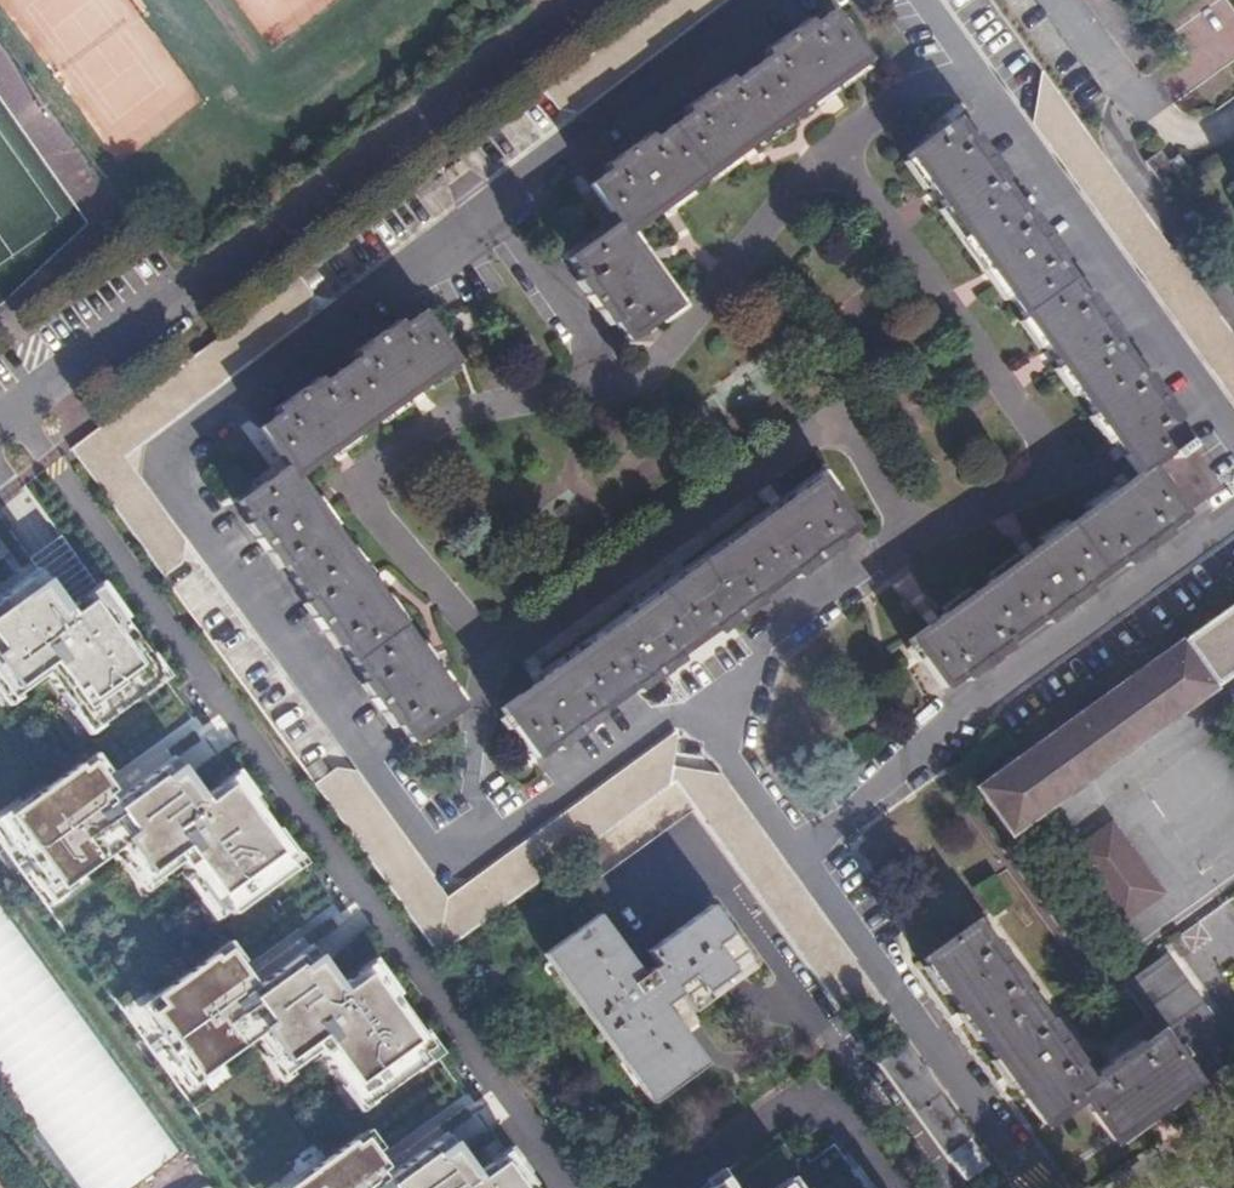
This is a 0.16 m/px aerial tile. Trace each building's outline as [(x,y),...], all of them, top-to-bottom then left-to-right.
[(541,90),(565,120),(724,0),(660,0),(541,90)] [(628,343),(677,309),(625,236),(896,39),(868,0),(843,0),(588,185),(615,223),(567,258),(628,343)] [(1041,72),(1014,92),(1233,395),(1233,338),(1075,119),(1041,72)] [(907,642),(942,690),(1221,490),(957,122),(908,157),(1138,476),(907,642)] [(296,277),(70,448),(163,576),(193,554),(121,454),(318,306),(296,277)] [(239,503),(410,744),(459,710),(296,479),(453,365),(419,314),(260,429),(287,467),(239,503)] [(1179,418),(1215,480),(1233,469),(1198,407),(1179,418)] [(500,711),(536,760),(854,531),(818,482),(500,711)] [(4,696),(13,690),(17,695),(45,675),(79,723),(90,716),(97,726),(155,686),(148,675),(155,670),(100,592),(69,613),(39,571),(0,599),(0,689),(4,696)] [(979,789),(1011,835),(1233,674),(1233,606),(979,789)] [(345,763),(313,786),(435,955),(575,856),(675,785),(694,812),(845,1019),(875,997),(684,735),(445,904),(345,763)] [(80,765),(8,816),(24,837),(18,841),(50,887),(55,884),(61,893),(120,851),(142,883),(151,877),(154,882),(183,861),(217,909),(227,902),(235,912),(291,873),(284,862),(292,857),(241,785),(233,790),(228,783),(203,801),(187,779),(175,787),(163,771),(120,801),(92,762),(82,769),(80,765)] [(675,785),(575,856),(594,883),(694,812),(675,785)] [(1072,842),(1113,923),(1161,899),(1120,818),(1072,842)] [(0,904),(0,1081),(76,1187),(127,1187),(177,1150),(0,904)] [(549,952),(657,1101),(704,1067),(661,1006),(677,995),(687,1009),(749,963),(712,910),(648,956),(658,968),(641,981),(597,917),(549,952)] [(1081,1099),(1112,1142),(1233,1054),(1167,961),(1126,990),(1159,1035),(1089,1085),(973,927),(924,962),(1043,1126),(1081,1099)] [(216,953),(145,1004),(160,1025),(154,1029),(186,1075),(191,1072),(197,1081),(256,1039),(278,1071),(287,1065),(291,1070),(319,1049),(353,1097),(364,1090),(371,1101),(427,1061),(420,1050),(428,1045),(377,973),(370,978),(364,971),(339,989),(323,967),(311,976),(299,959),(256,989),(228,950),(219,957),(216,953)] [(878,1064),(965,1183),(988,1166),(902,1047),(878,1064)] [(283,1187),(532,1187),(512,1160),(505,1165),(499,1158),(474,1176),(458,1154),(446,1162),(434,1145),(391,1176),(363,1137),(354,1144),(351,1140),(283,1187)]
